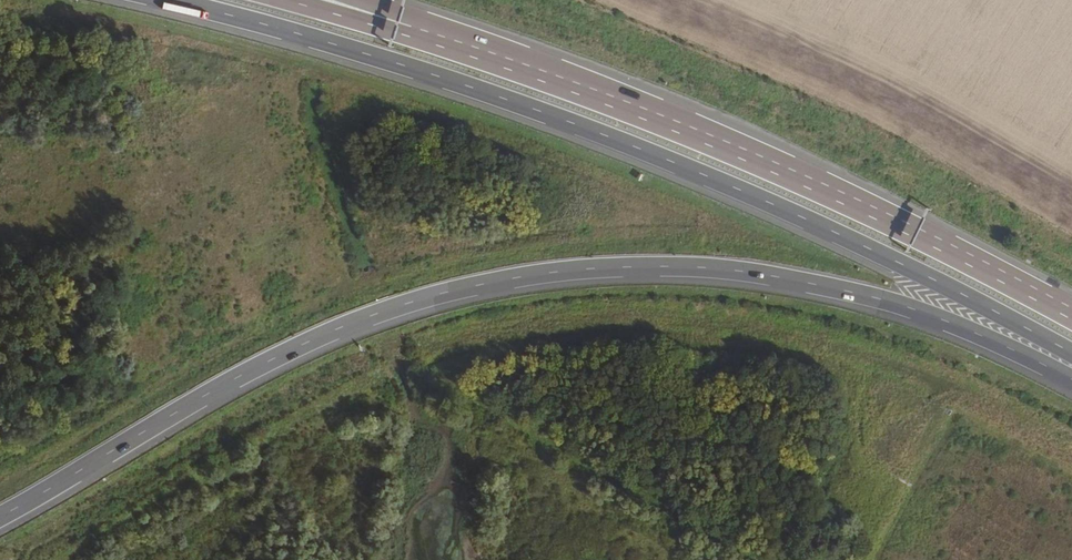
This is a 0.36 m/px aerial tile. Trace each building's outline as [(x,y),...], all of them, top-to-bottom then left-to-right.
[(418,31),(417,37),(436,42),(437,36),(418,31)] [(582,79),(615,91),(617,86),(584,73),(582,79)]
